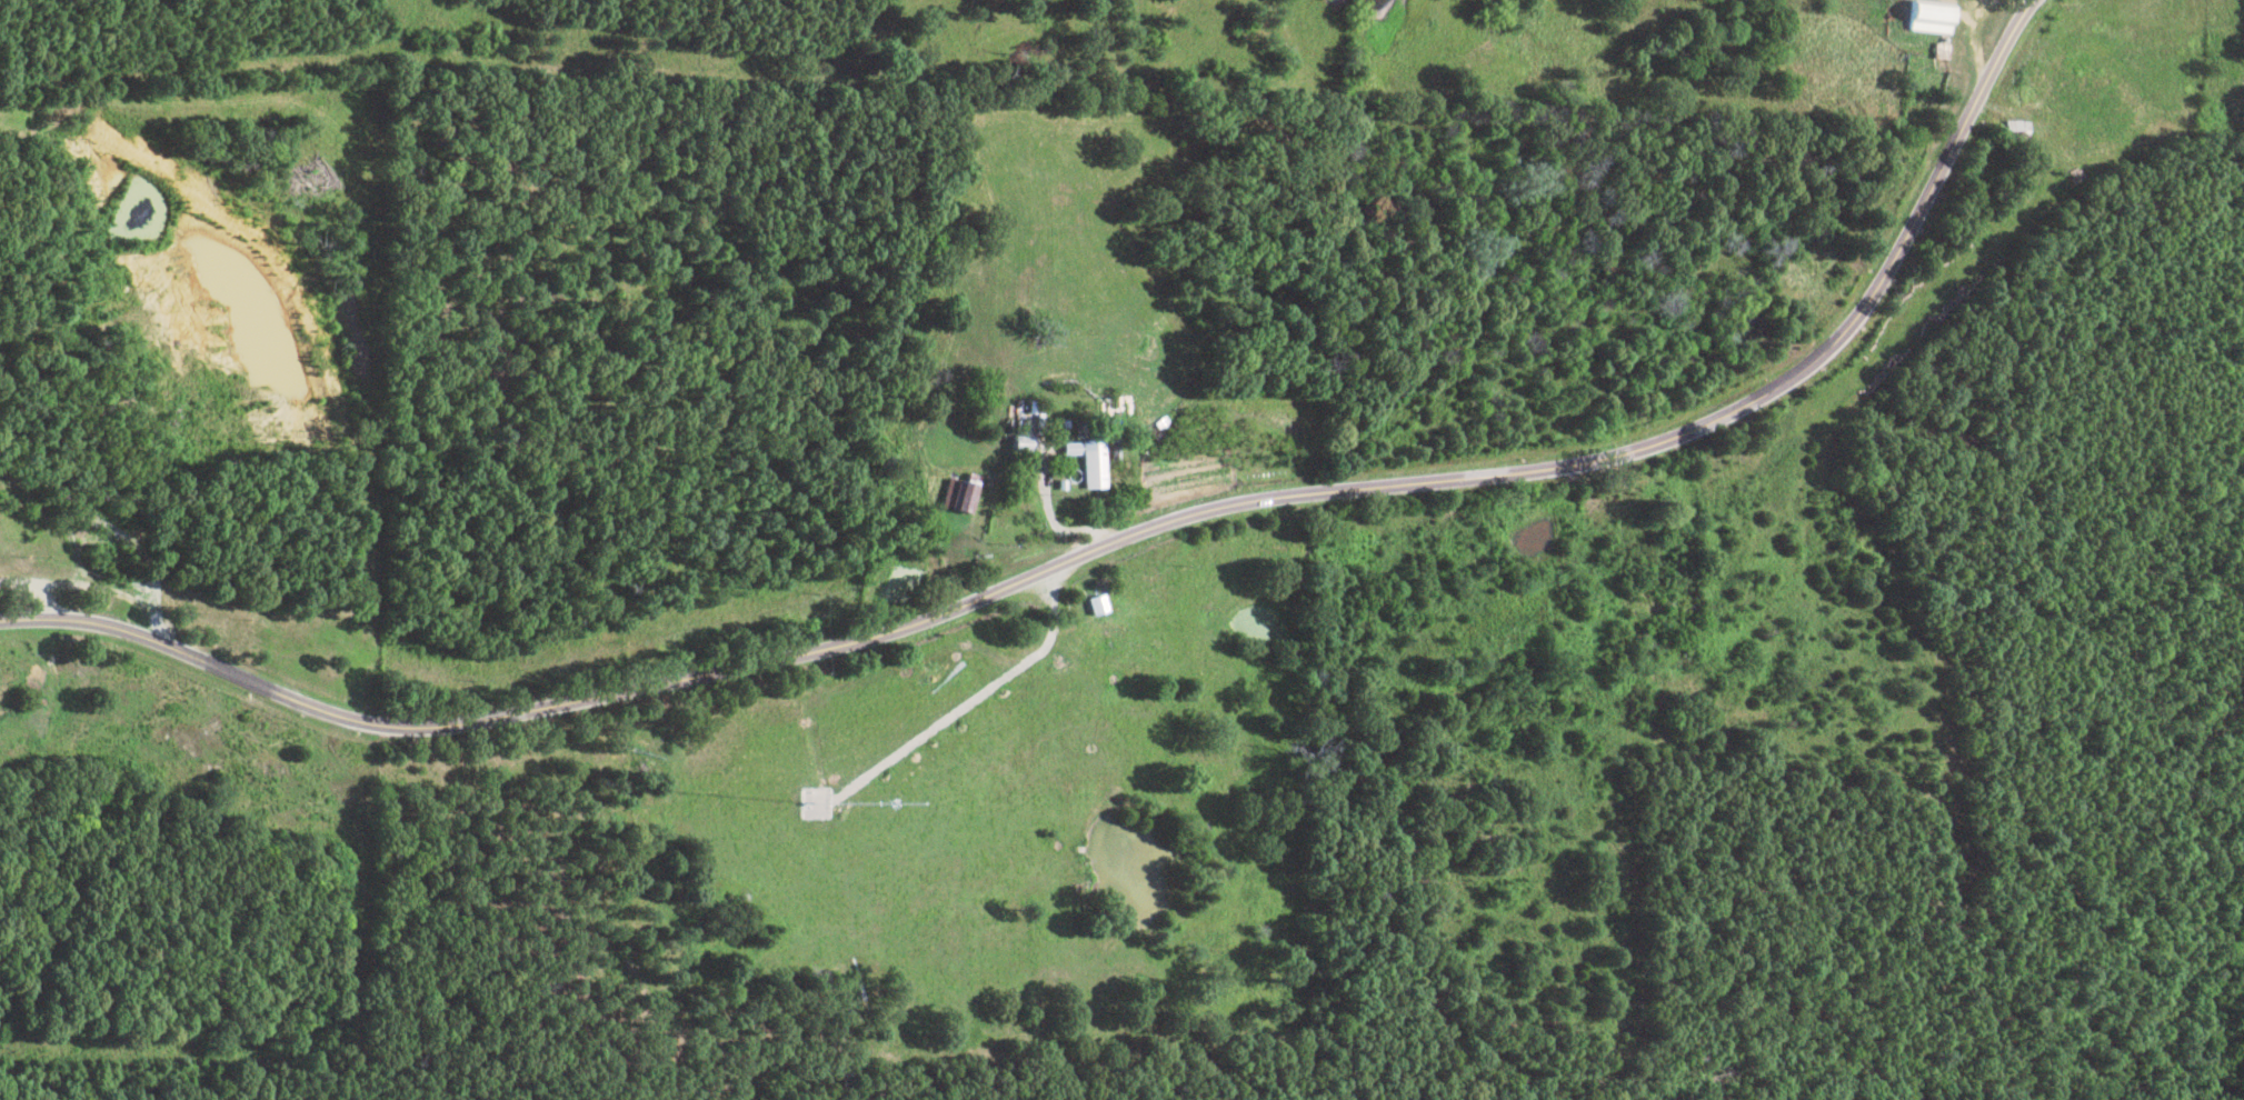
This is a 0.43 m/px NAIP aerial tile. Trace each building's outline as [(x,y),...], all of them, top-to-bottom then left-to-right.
[(2018,126),(1995,126),(1995,135),(2018,135),(2018,126)] [(1091,445),(1068,445),(1068,493),(1091,493),(1091,445)] [(1014,457),(1013,448),(996,449),(996,457),(1014,457)] [(955,520),(962,494),(937,487),(930,513),(955,520)] [(1081,620),(1095,616),(1090,600),(1076,604),(1081,620)]
